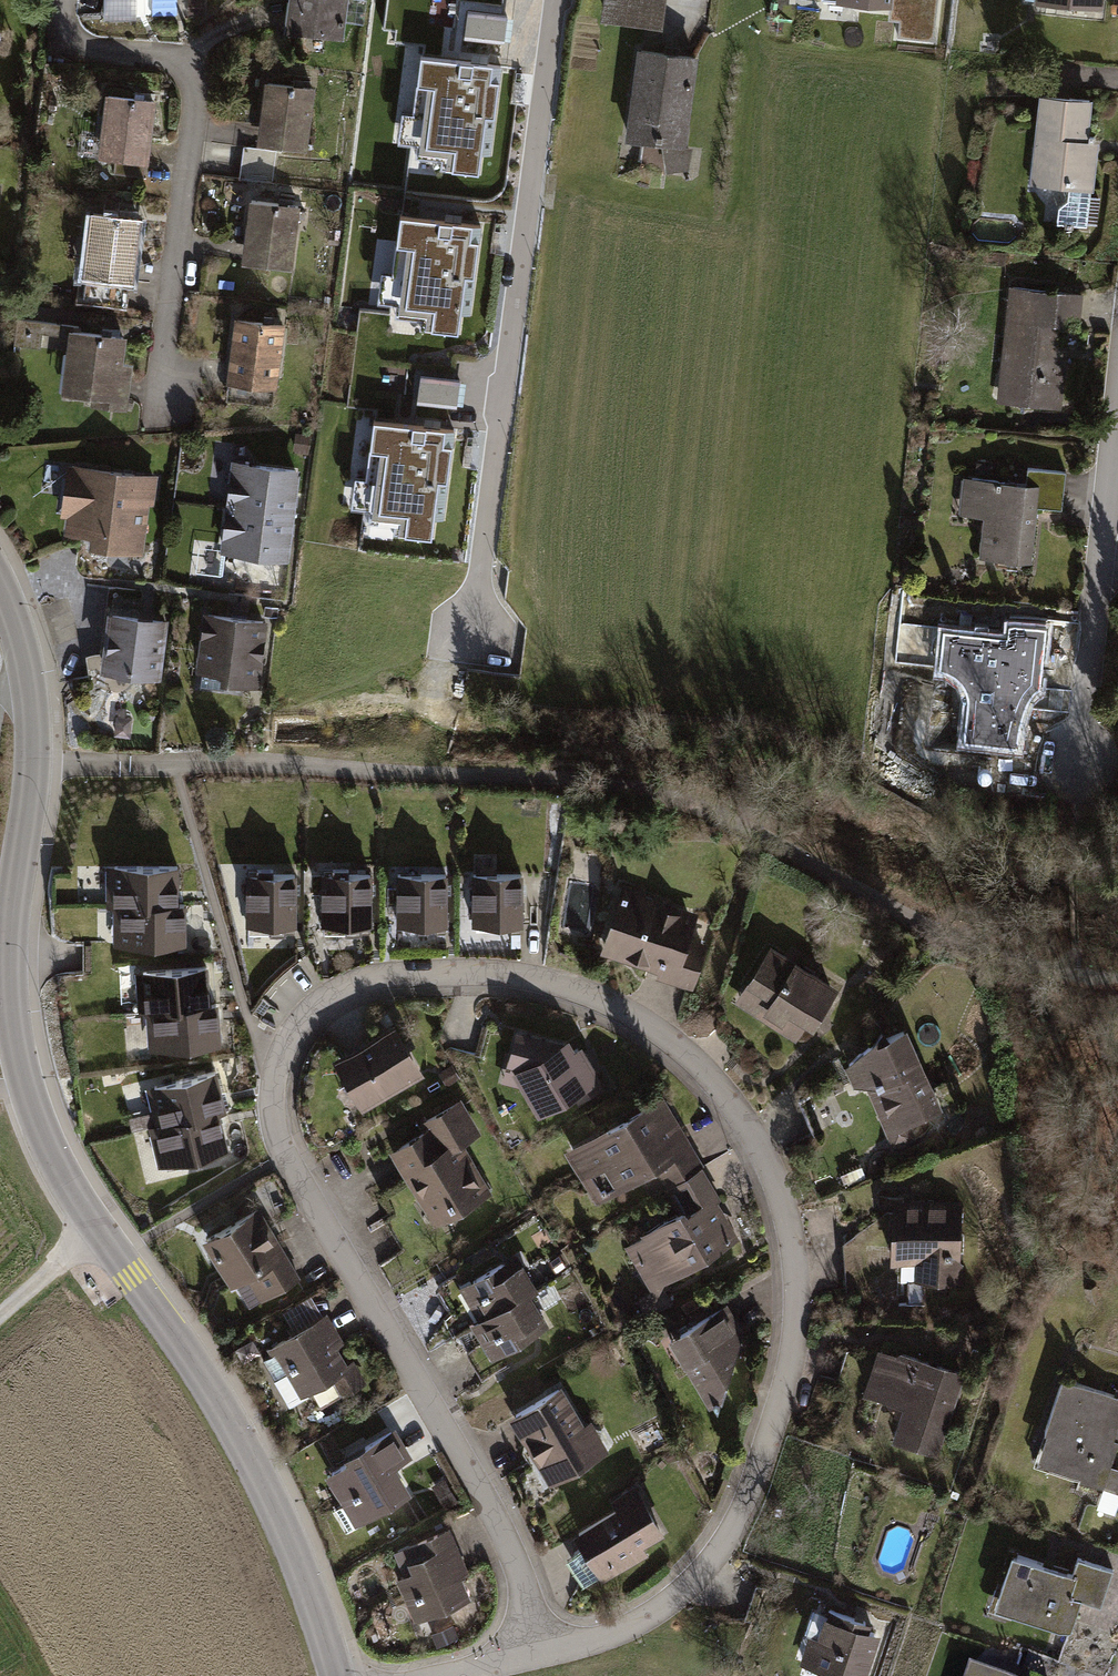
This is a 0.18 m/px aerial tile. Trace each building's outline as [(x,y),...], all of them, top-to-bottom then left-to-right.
[(296,29),(338,35),(343,0),(300,0),(296,29)] [(606,20),(663,27),(666,0),(608,0),(606,20)] [(899,34),(933,37),(937,0),(902,0),(899,34)] [(472,40),(510,39),(510,11),(472,11),(472,40)] [(640,51),(629,139),(685,146),(696,58),(640,51)] [(503,64),(422,54),(411,143),(449,148),(446,167),(479,171),(481,152),(491,153),(503,64)] [(311,89),(265,83),(262,106),(268,107),(263,141),(303,147),(311,89)] [(153,101),(107,95),(104,119),(110,120),(105,154),(116,155),(114,172),(143,176),(153,101)] [(1044,95),(1034,180),(1090,187),(1095,147),(1085,146),(1090,101),(1044,95)] [(275,151),(243,148),(240,178),(272,181),(275,151)] [(295,207),(250,202),(247,223),(253,224),(248,260),(288,265),(295,207)] [(139,220),(94,214),(82,302),(127,308),(139,220)] [(479,224),(401,215),(391,302),(429,307),(426,327),(456,331),(458,312),(468,313),(479,224)] [(1098,285),(1031,280),(1021,396),(1089,402),(1098,285)] [(125,337),(72,330),(73,325),(18,318),(15,343),(39,346),(41,332),(72,336),(71,351),(77,352),(72,389),(95,392),(93,403),(125,407),(131,364),(122,363),(125,337)] [(280,325),(235,319),(232,342),(238,343),(230,397),(269,402),(280,325)] [(422,403),(463,404),(464,375),(423,374),(422,403)] [(456,431),(375,420),(364,508),(402,513),(400,534),(432,538),(434,519),(444,520),(456,431)] [(234,462),(228,507),(291,515),(296,470),(234,462)] [(105,544),(140,549),(147,496),(153,497),(155,476),(76,465),(68,528),(107,533),(105,544)] [(998,479),(991,555),(1049,560),(1056,485),(998,479)] [(228,507),(223,551),(286,558),(291,515),(228,507)] [(167,622),(111,614),(104,670),(159,678),(167,622)] [(265,622),(208,615),(200,686),(222,689),(223,680),(257,684),(265,622)] [(995,631),(983,732),(1039,738),(1050,637),(995,631)] [(178,867),(114,867),(114,891),(107,891),(107,906),(114,906),(178,906),(178,867)] [(271,868),(254,868),(254,876),(246,876),(247,925),(268,924),(269,933),(294,933),(294,875),(271,875),(271,868)] [(347,868),(330,868),(330,876),(323,876),(323,925),(345,925),(345,933),(371,933),(370,876),(347,876),(347,868)] [(423,868),(406,868),(406,876),(398,876),(398,924),(436,924),(436,933),(446,933),(445,875),(423,875),(423,868)] [(497,868),(480,868),(480,876),(472,876),(473,925),(511,924),(511,933),(520,933),(520,875),(497,876),(497,868)] [(643,886),(625,938),(705,964),(723,912),(643,886)] [(121,921),(121,945),(185,945),(185,906),(178,906),(114,906),(114,921),(121,921)] [(786,935),(755,985),(833,1032),(863,981),(786,935)] [(207,966),(143,971),(145,995),(138,995),(139,1010),(147,1009),(210,1005),(207,966)] [(154,1024),(156,1048),(220,1043),(217,1004),(210,1005),(147,1009),(148,1024),(154,1024)] [(879,1045),(915,1123),(961,1102),(925,1024),(879,1045)] [(394,1029),(338,1062),(365,1107),(421,1074),(394,1029)] [(511,1061),(540,1110),(596,1078),(581,1052),(573,1057),(567,1046),(519,1033),(511,1061)] [(216,1073),(154,1088),(160,1112),(154,1114),(157,1128),(219,1112),(226,1111),(216,1073)] [(429,1129),(395,1149),(431,1210),(449,1200),(455,1210),(487,1191),(459,1143),(478,1132),(459,1100),(424,1121),(429,1129)] [(645,1110),(573,1151),(600,1197),(658,1164),(670,1185),(702,1167),(703,1168),(687,1140),(668,1150),(645,1110)] [(160,1142),(166,1166),(228,1151),(219,1112),(157,1128),(150,1130),(154,1144),(160,1142)] [(720,1199),(702,1167),(670,1185),(666,1188),(680,1211),(644,1232),(646,1235),(629,1246),(653,1286),(733,1239),(723,1221),(726,1219),(716,1201),(720,1199)] [(961,1207),(896,1205),(894,1260),(919,1260),(918,1282),(958,1283),(961,1207)] [(258,1210),(206,1240),(231,1283),(248,1273),(262,1297),(297,1277),(258,1210)] [(472,1299),(484,1319),(528,1293),(534,1289),(521,1266),(510,1272),(504,1263),(473,1280),(481,1294),(472,1299)] [(484,1319),(476,1323),(487,1344),(497,1338),(504,1350),(547,1326),(528,1293),(484,1319)] [(728,1309),(674,1340),(718,1413),(739,1348),(727,1344),(744,1334),(728,1309)] [(326,1316),(271,1347),(286,1374),(292,1371),(304,1391),(336,1373),(346,1391),(363,1381),(353,1364),(345,1369),(332,1347),(341,1342),(326,1316)] [(907,1408),(897,1439),(935,1450),(958,1377),(878,1352),(865,1395),(907,1408)] [(1037,1457),(1082,1472),(1079,1481),(1104,1490),(1117,1448),(1117,1400),(1063,1381),(1037,1457)] [(587,1390),(540,1416),(571,1471),(617,1445),(587,1390)] [(366,1452),(331,1473),(349,1505),(338,1511),(348,1527),(406,1493),(389,1464),(404,1455),(391,1432),(364,1448),(366,1452)] [(655,1478),(591,1511),(620,1566),(684,1532),(655,1478)] [(417,1544),(423,1557),(445,1548),(453,1544),(447,1531),(417,1544)] [(408,1602),(415,1619),(466,1597),(445,1548),(423,1557),(427,1567),(401,1577),(411,1600),(408,1602)] [(1000,1589),(1018,1594),(1011,1614),(1065,1631),(1074,1602),(1100,1610),(1112,1569),(1078,1559),(1072,1578),(1010,1559),(1000,1589)] [(829,1612),(819,1642),(810,1639),(802,1664),(839,1675),(861,1675),(874,1635),(866,1633),(869,1625),(829,1612)]
